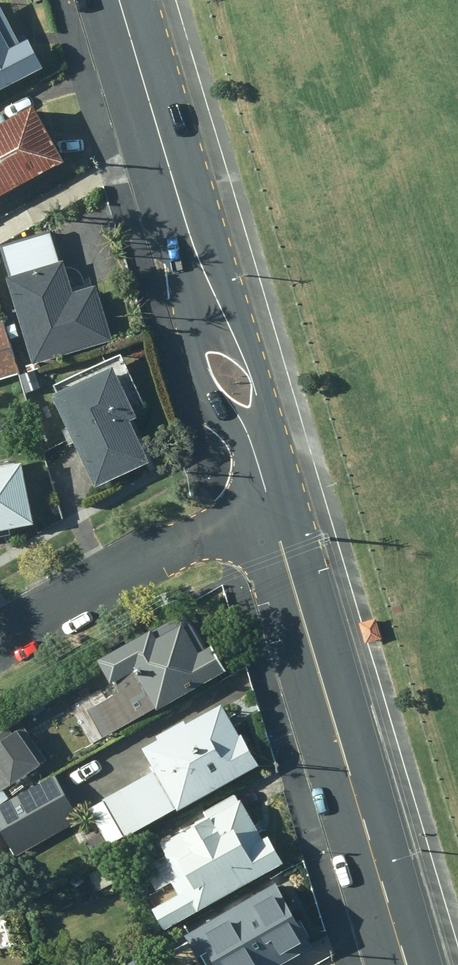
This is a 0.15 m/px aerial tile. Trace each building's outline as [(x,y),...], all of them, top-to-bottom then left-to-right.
[(0,14),(0,91),(40,70),(24,41),(17,45),(0,14)] [(28,110),(0,127),(0,198),(61,165),(28,110)] [(48,233),(0,248),(0,249),(9,278),(3,280),(30,368),(112,342),(93,287),(67,295),(48,233)] [(16,376),(0,324),(0,380),(16,376)] [(133,421),(109,369),(47,398),(91,492),(147,466),(127,424),(133,421)] [(17,467),(0,471),(0,535),(30,528),(17,467)] [(100,733),(221,668),(208,642),(195,649),(176,613),(98,655),(117,692),(87,709),(100,733)] [(379,618),(362,622),(367,643),(384,639),(379,618)] [(124,835),(256,763),(239,731),(228,737),(211,707),(182,723),(180,719),(156,733),(158,736),(141,746),(153,769),(102,797),(124,835)] [(42,758),(19,723),(8,730),(6,727),(0,731),(0,787),(42,758)] [(52,773),(0,803),(0,831),(13,854),(78,818),(52,773)] [(160,926),(280,861),(265,833),(249,842),(240,825),(248,821),(232,793),(201,810),(204,815),(157,841),(176,876),(169,880),(175,892),(149,906),(160,926)] [(309,944),(273,880),(182,931),(201,964),(272,964),(309,944)]
